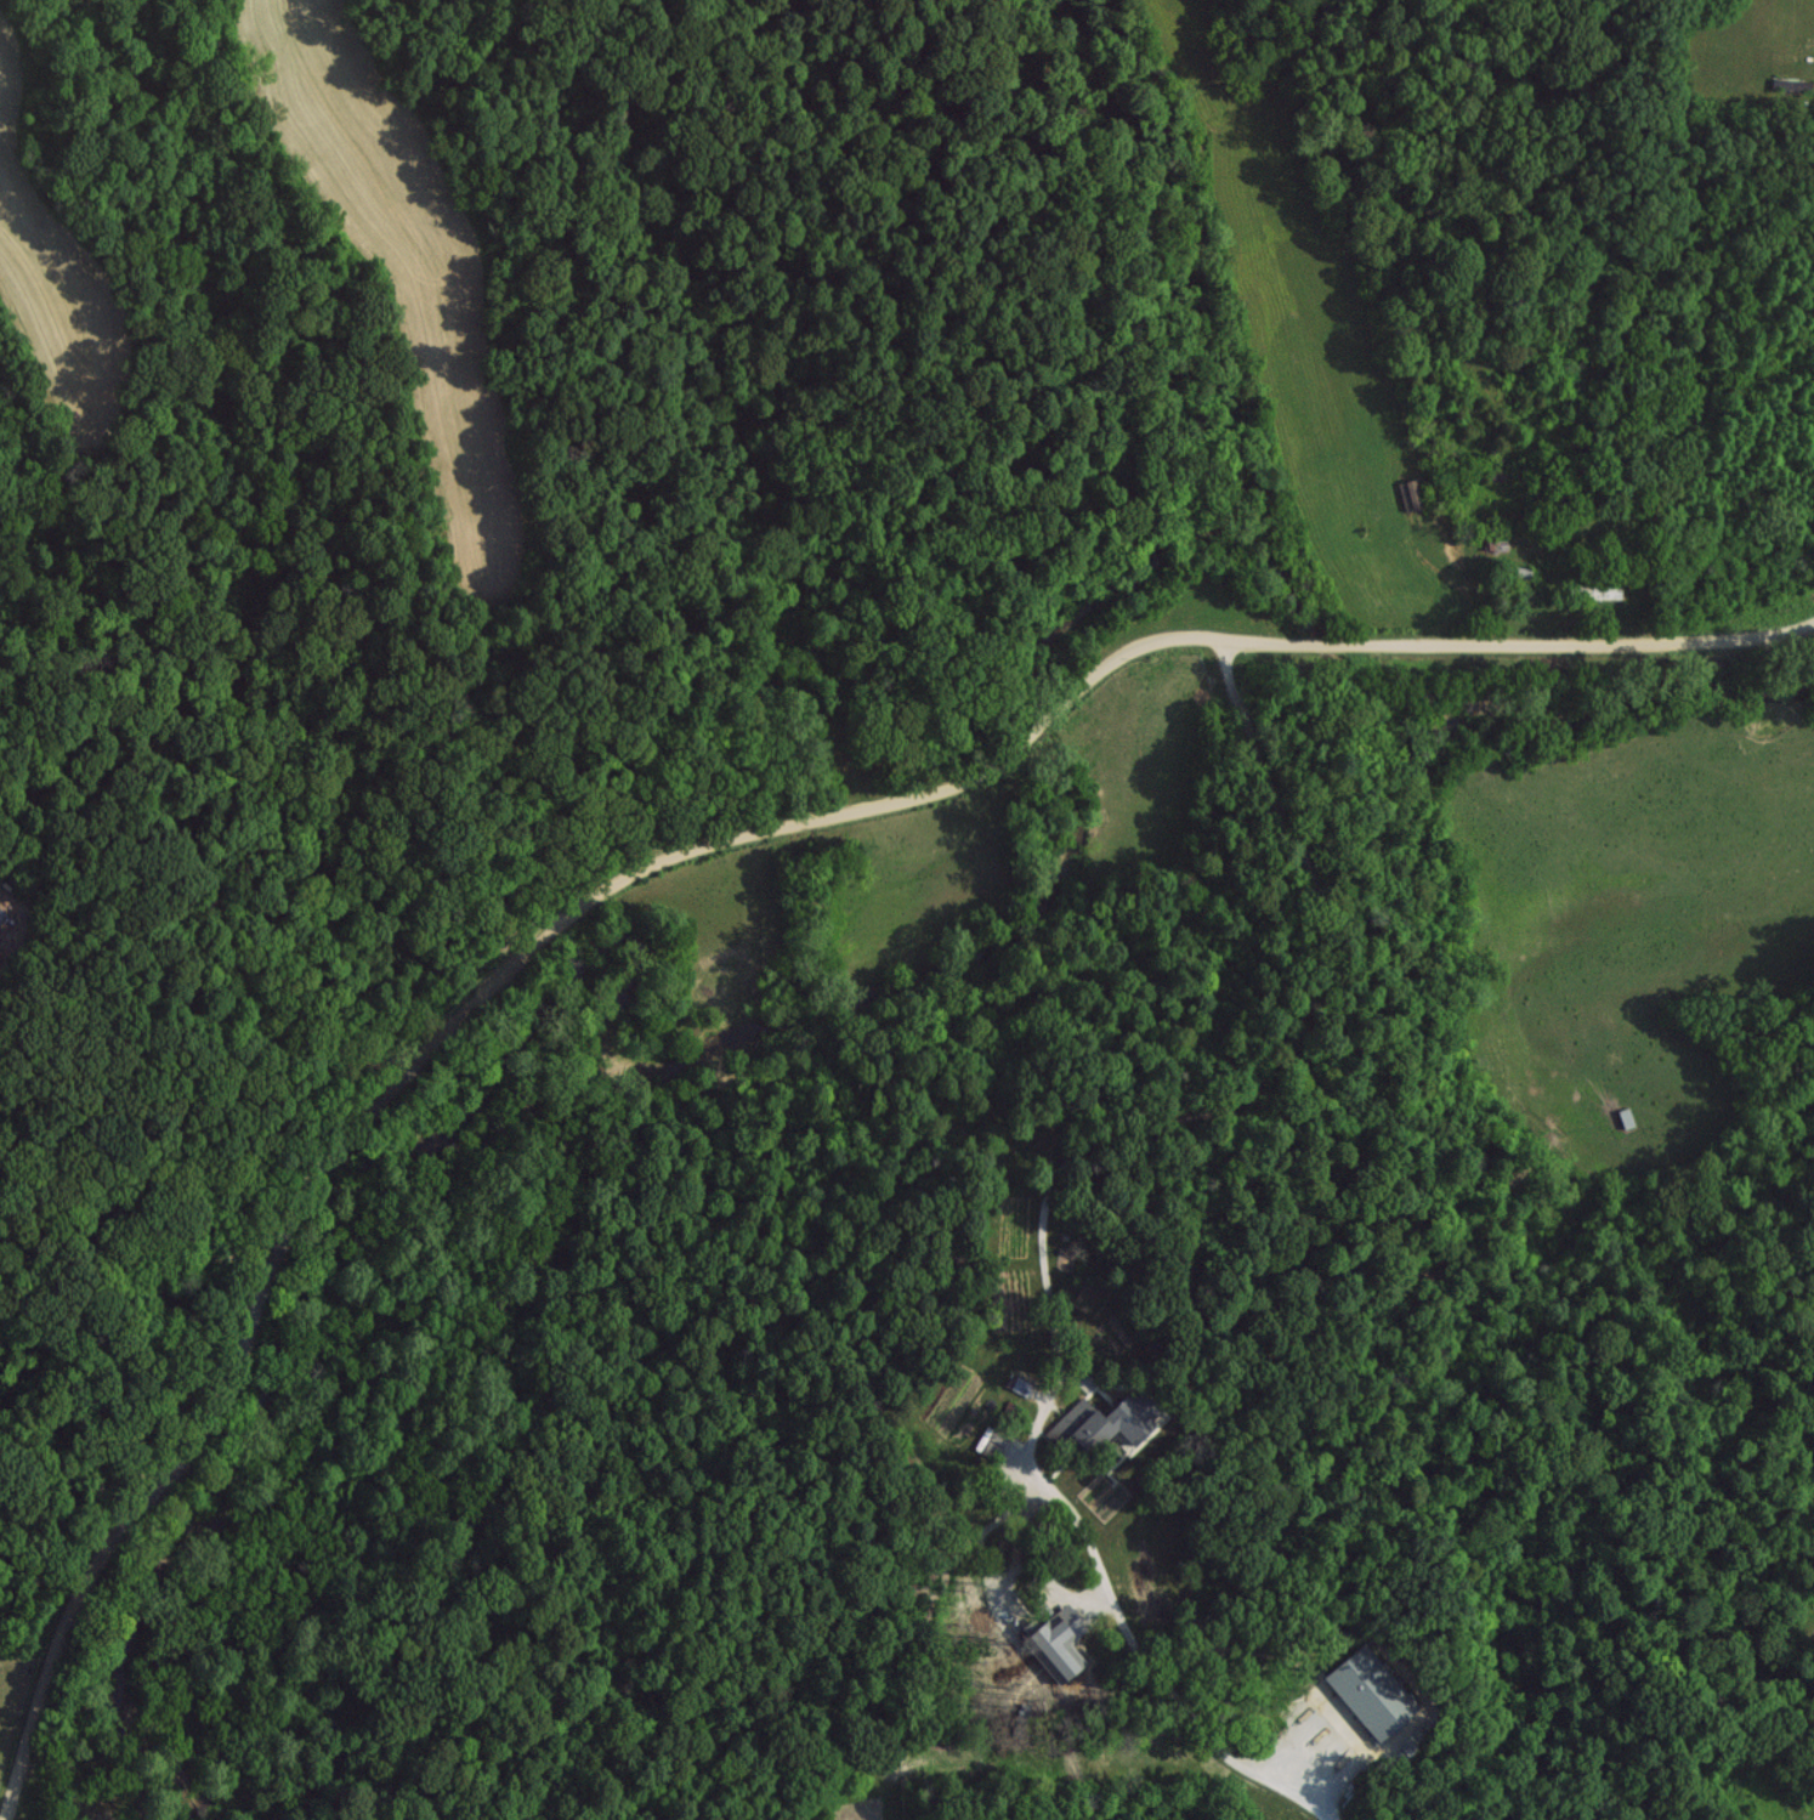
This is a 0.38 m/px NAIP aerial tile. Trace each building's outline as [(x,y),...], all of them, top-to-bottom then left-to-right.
[(1429,505),(1421,475),(1396,482),(1404,512),(1429,505)] [(1027,1380),(1016,1374),(1010,1387),(1021,1392),(1027,1380)] [(1083,1395),(1051,1424),(1074,1449),(1092,1432),(1098,1439),(1113,1426),(1128,1443),(1152,1422),(1147,1416),(1156,1408),(1137,1386),(1126,1395),(1123,1391),(1099,1413),(1083,1395)] [(977,1446),(998,1455),(1008,1431),(986,1423),(977,1446)] [(1053,1681),(1081,1661),(1066,1641),(1084,1628),(1064,1600),(1019,1633),(1053,1681)] [(1415,1708),(1363,1640),(1320,1672),(1372,1741),(1415,1708)]
